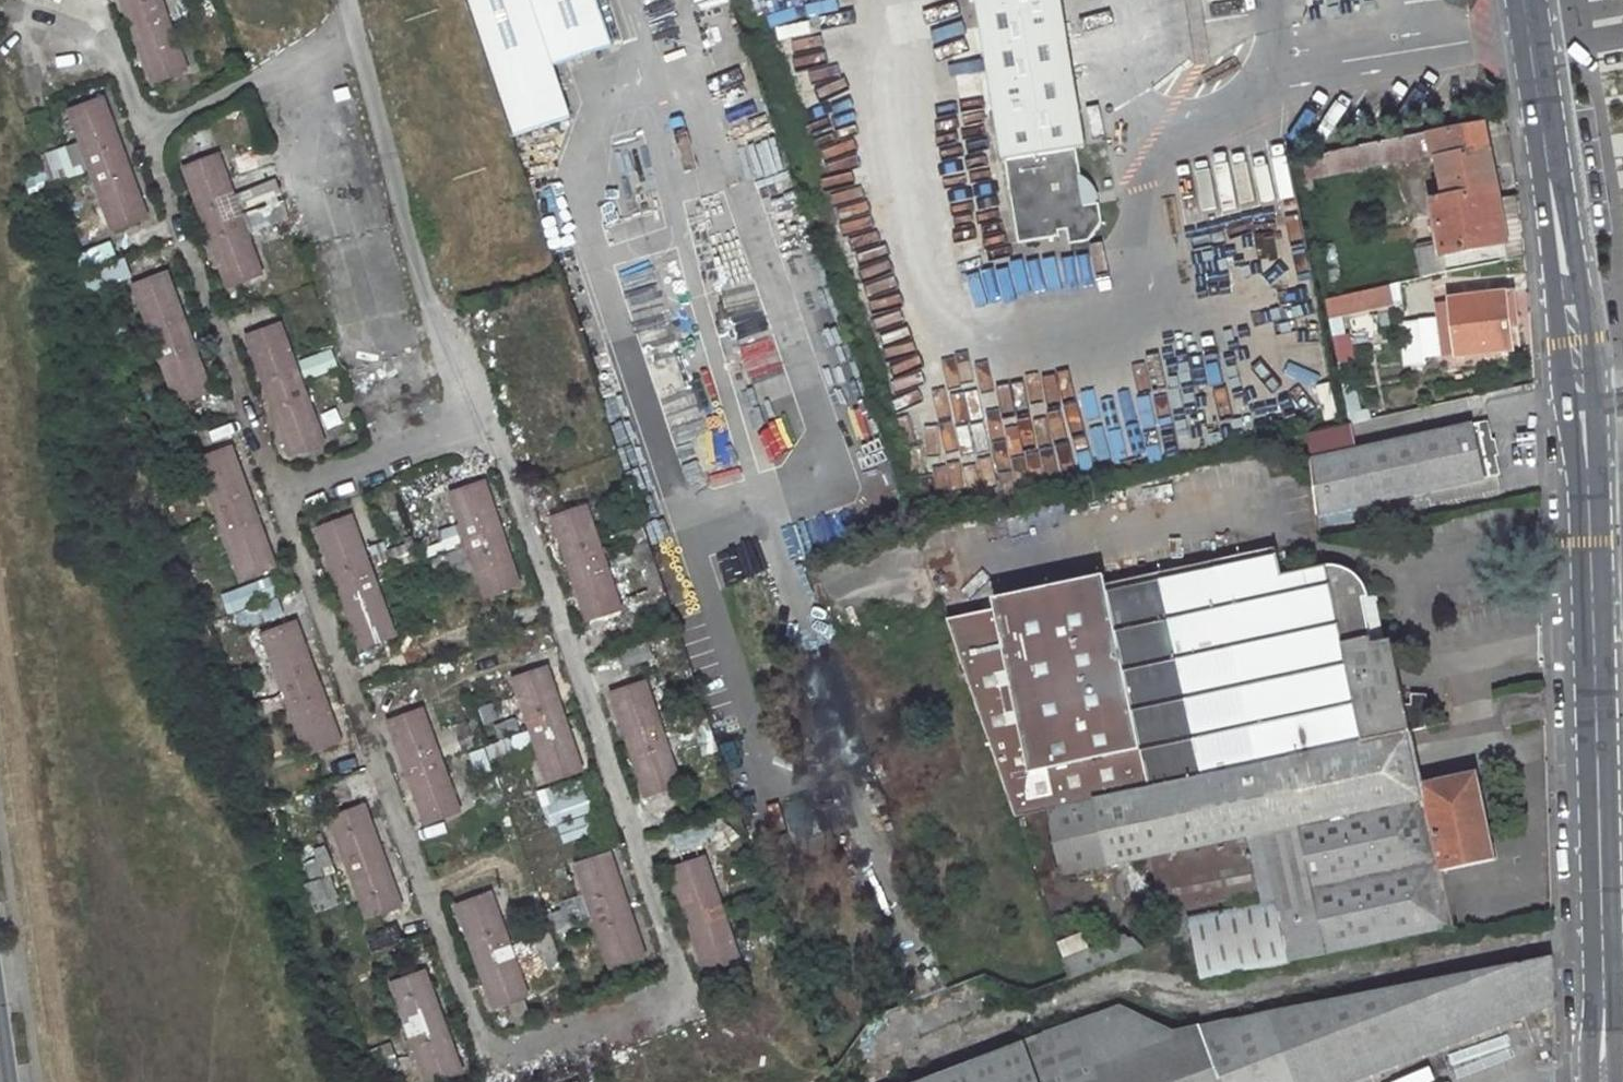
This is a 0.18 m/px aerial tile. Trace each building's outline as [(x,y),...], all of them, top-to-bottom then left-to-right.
[(160,0),(124,0),(155,86),(188,75),(160,0)] [(509,136),(568,117),(550,65),(611,45),(596,0),(463,0),(509,136)] [(1002,161),(1004,161),(1018,244),(1059,237),(1058,232),(1067,230),(1069,246),(1089,242),(1102,224),(1099,204),(1084,206),(1079,176),(1074,148),(1084,147),(1058,0),(974,0),(1002,161)] [(144,211),(100,92),(68,105),(112,224),(144,211)] [(224,154),(265,148),(258,107),(218,114),(224,154)] [(1445,127),(1298,155),(1307,200),(1316,199),(1312,176),(1434,152),(1445,199),(1484,192),(1496,188),(1483,123),(1446,130),(1445,127)] [(75,143),(45,150),(52,179),(82,171),(75,143)] [(188,174),(231,293),(264,280),(221,163),(188,174)] [(1099,204),(1098,202),(1098,201),(1096,193),(1091,186),(1086,180),(1079,176),(1084,206),(1099,204)] [(1445,272),(1499,261),(1484,192),(1445,199),(1431,202),(1441,250),(1445,272)] [(82,266),(114,256),(109,241),(77,252),(82,266)] [(1441,250),(1417,255),(1422,276),(1445,272),(1441,250)] [(87,265),(88,284),(127,282),(126,263),(87,265)] [(210,391),(166,272),(134,284),(178,403),(210,391)] [(1331,318),(1391,304),(1387,284),(1326,297),(1331,318)] [(1522,340),(1521,329),(1517,330),(1511,293),(1449,301),(1456,356),(1510,349),(1509,342),(1522,340)] [(322,440),(279,323),(247,334),(290,451),(322,440)] [(305,381),(338,367),(329,347),(296,361),(305,381)] [(1493,474),(1482,421),(1311,459),(1315,511),(1493,474)] [(233,452),(201,464),(244,582),(276,571),(233,452)] [(416,498),(447,491),(442,469),(411,476),(416,498)] [(515,582),(481,480),(449,491),(483,593),(515,582)] [(618,608),(585,506),(551,517),(586,619),(618,608)] [(351,518),(319,530),(363,649),(394,638),(351,518)] [(1409,731),(1424,728),(1424,705),(1403,704),(1390,639),(1371,643),(1356,578),(1349,573),(1342,569),(1332,567),(1327,566),(1321,566),(1280,575),(1274,550),(994,608),(1003,653),(960,661),(1013,815),(1223,771),(1409,731)] [(271,578),(224,589),(233,627),(302,610),(298,592),(275,597),(271,578)] [(267,643),(310,761),(341,750),(299,633),(267,643)] [(578,768),(544,668),(512,679),(546,780),(578,768)] [(678,782),(643,680),(610,692),(644,793),(678,782)] [(422,711),(390,723),(427,823),(458,812),(422,711)] [(444,727),(449,752),(481,746),(476,721),(444,727)] [(1409,731),(1223,771),(1118,793),(1132,859),(1243,834),(1245,842),(1258,900),(1279,895),(1292,962),(1326,955),(1326,953),(1451,925),(1439,870),(1493,858),(1475,772),(1420,783),(1409,731)] [(496,755),(529,747),(525,732),(492,740),(496,755)] [(586,796),(598,795),(596,777),(571,780),(572,796),(549,799),(554,841),(590,837),(586,796)] [(1118,793),(1048,808),(1063,874),(1132,859),(1118,793)] [(333,822),(369,922),(400,910),(364,811),(333,822)] [(530,869),(560,866),(557,830),(527,833),(530,869)] [(1169,919),(1258,900),(1245,842),(1157,861),(1169,919)] [(323,845),(297,852),(314,911),(339,903),(323,845)] [(575,862),(608,965),(640,953),(605,851),(575,862)] [(670,870),(704,971),(738,960),(703,858),(670,870)] [(499,913),(512,908),(506,888),(492,892),(499,913)] [(525,995),(488,894),(457,906),(494,1007),(525,995)] [(1292,962),(1279,895),(1258,900),(1181,917),(1187,931),(1206,978),(1292,962)] [(1169,919),(1173,936),(1187,931),(1181,917),(1169,919)] [(376,966),(406,954),(394,925),(364,937),(376,966)] [(544,933),(529,942),(546,970),(561,961),(544,933)] [(1062,957),(1069,976),(1143,948),(1134,940),(1102,941),(1062,957)] [(1553,1000),(1552,956),(1175,1031),(1118,1005),(956,1068),(920,1081),(1344,1081),(1553,1000)] [(428,1081),(429,1081),(458,1071),(422,972),(392,983),(428,1081)]
